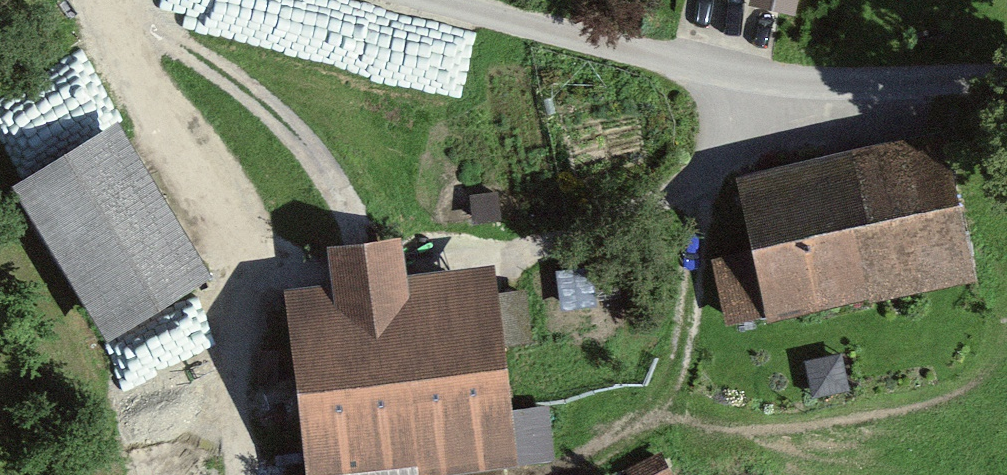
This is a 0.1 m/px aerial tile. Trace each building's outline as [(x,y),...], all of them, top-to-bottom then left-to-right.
[(217,277),(124,125),(24,185),(117,337),(217,277)] [(731,331),(976,278),(945,136),(744,179),(760,250),(716,260),(731,331)] [(494,261),(404,272),(399,230),(331,238),(335,278),(292,283),(315,474),(407,474),(406,468),(517,454),(494,261)] [(511,341),(537,340),(535,283),(508,284),(511,341)]
